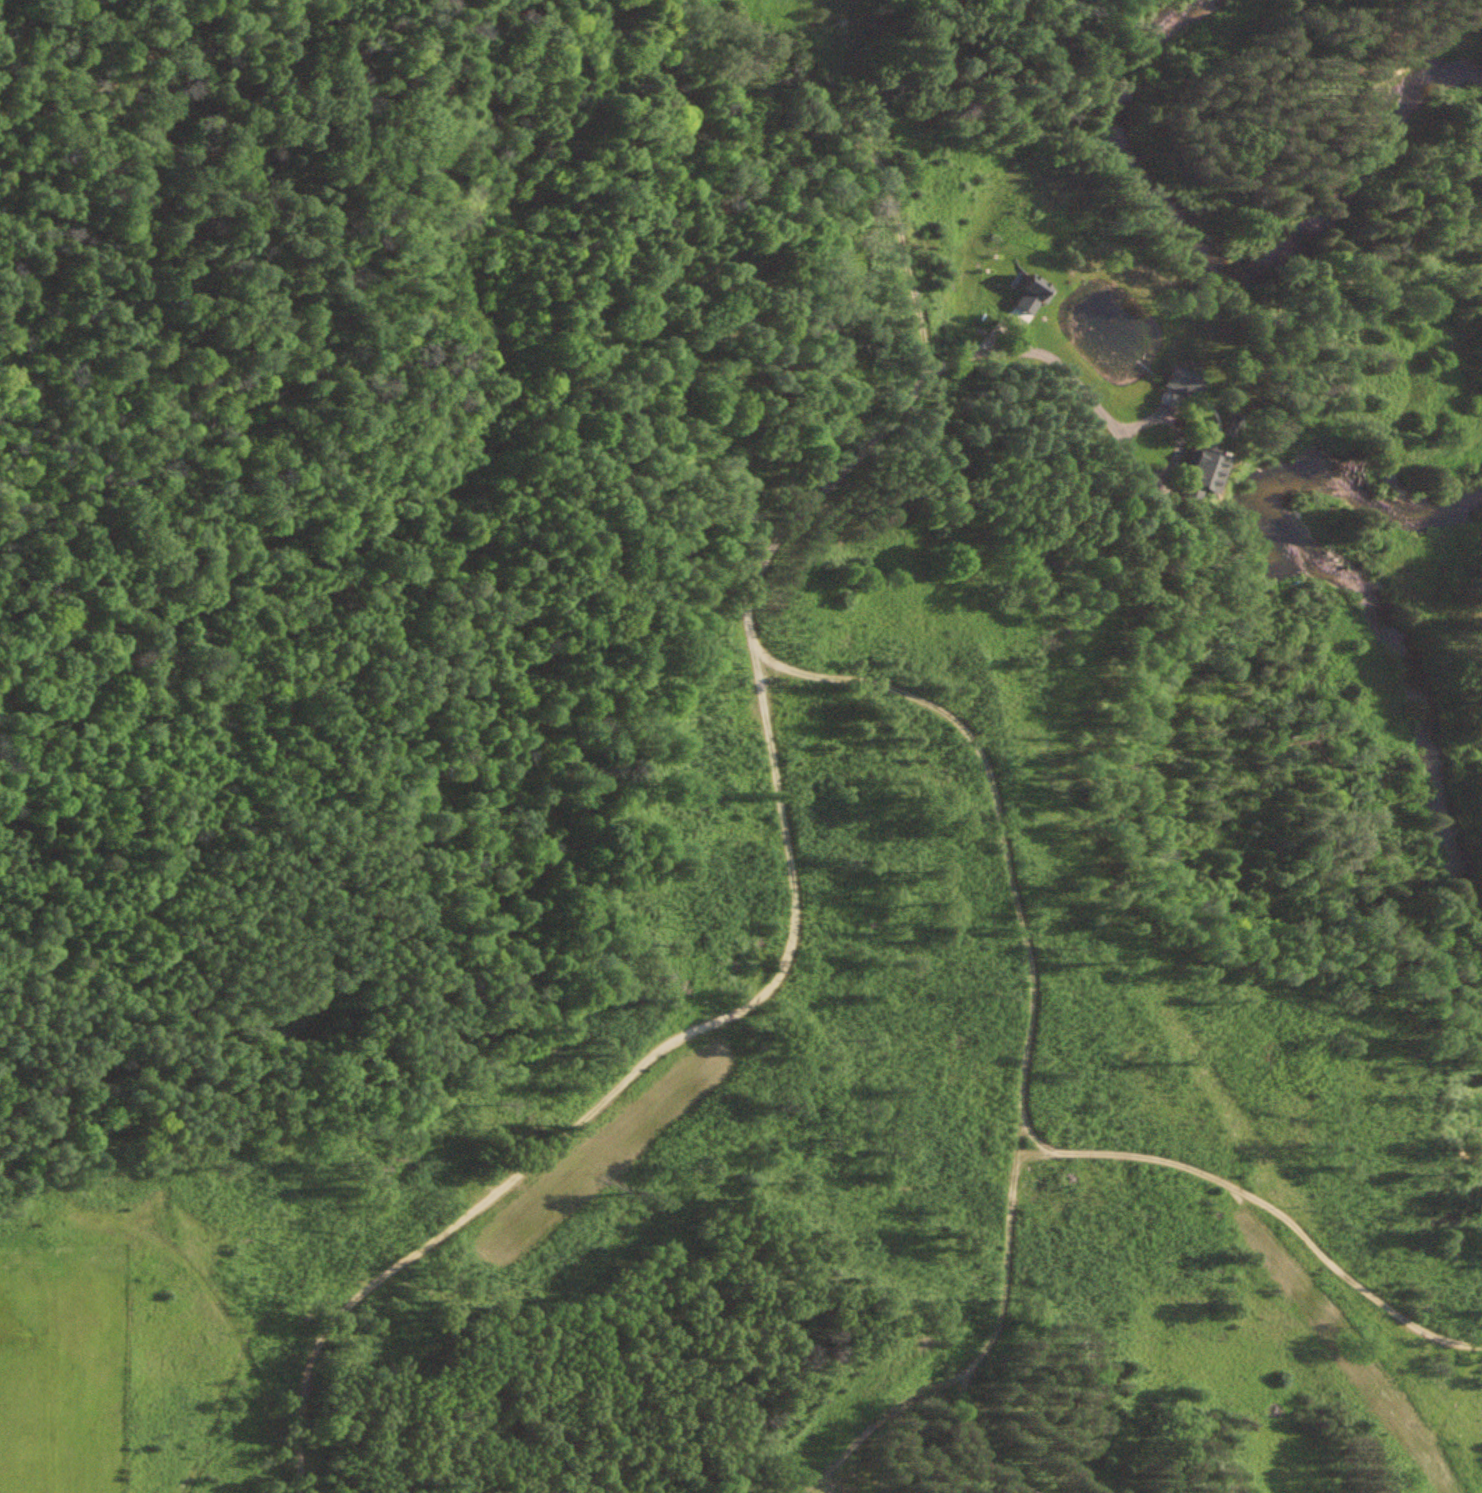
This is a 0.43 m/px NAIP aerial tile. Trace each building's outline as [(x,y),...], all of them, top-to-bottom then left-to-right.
[(1200,371),(1166,363),(1160,387),(1194,395),(1200,371)] [(1211,495),(1222,455),(1189,447),(1175,500),(1193,505),(1196,492),(1211,495)]
